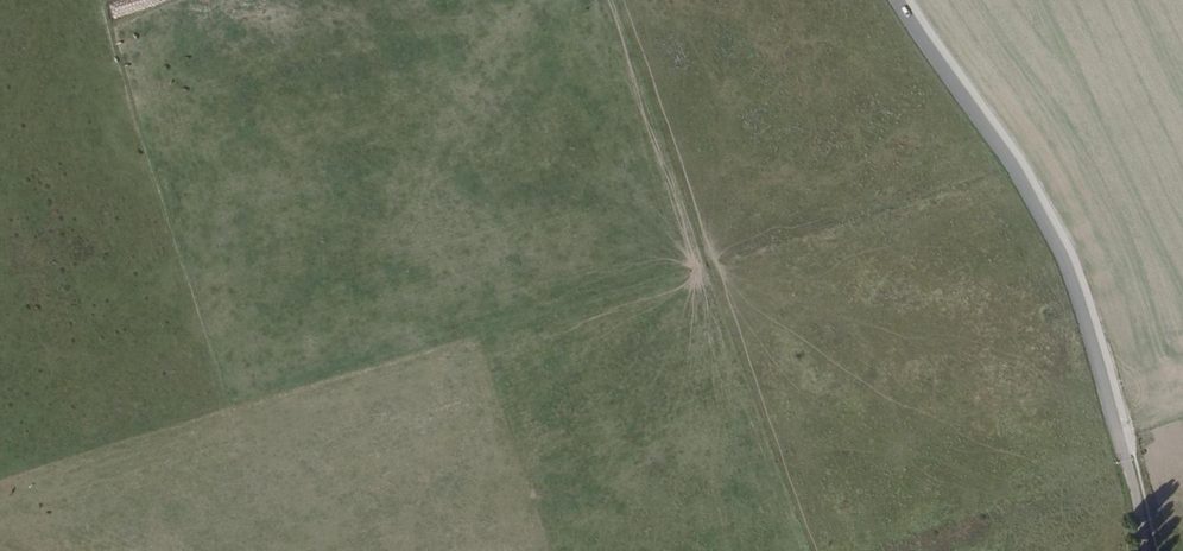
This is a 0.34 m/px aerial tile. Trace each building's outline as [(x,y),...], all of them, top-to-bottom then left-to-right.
[(113,19),(168,3),(167,0),(115,0),(108,2),(113,19)]
